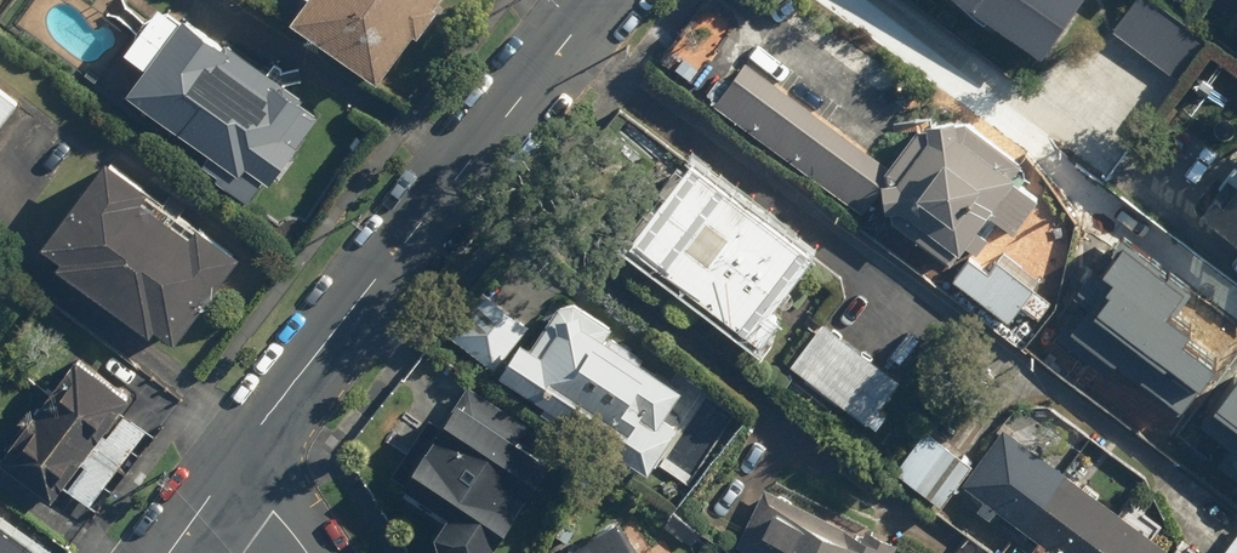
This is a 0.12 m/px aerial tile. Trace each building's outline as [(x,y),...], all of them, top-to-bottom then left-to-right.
[(122,0),(119,0),(110,11),(138,34),(137,35),(136,36),(136,38),(135,40),(135,42),(134,44),(134,46),(134,48),(134,50),(134,52),(134,54),(135,56),(135,58),(136,59),(136,61),(146,69),(126,96),(127,96),(210,156),(201,168),(215,178),(214,180),(247,204),(263,182),(269,186),(322,114),(224,43),(221,47),(182,19),(180,21),(170,14),(168,14),(166,14),(165,14),(163,15),(161,15),(159,16),(157,16),(155,17),(153,18),(152,19),(150,20),(148,21),(122,0)] [(290,21),(377,84),(412,36),(418,40),(439,10),(433,7),(438,0),(306,0),(290,21)] [(1041,61),(1084,0),(953,0),(1041,61)] [(1114,32),(1183,83),(1212,45),(1153,0),(1138,0),(1114,32)] [(745,64),(714,107),(863,216),(869,208),(953,269),(967,249),(975,256),(999,223),(1015,235),(1039,202),(1012,182),(1021,168),(933,105),(888,167),(745,64)] [(20,105),(0,90),(0,130),(20,105)] [(1196,213),(1236,244),(1236,159),(1196,213)] [(58,261),(53,268),(150,338),(154,332),(172,346),(237,257),(105,161),(41,249),(58,261)] [(620,241),(628,247),(757,346),(778,319),(768,311),(813,253),(693,161),(681,176),(674,171),(620,241)] [(1171,277),(1095,227),(1058,282),(1082,297),(1056,336),(1160,404),(1192,356),(1164,333),(1173,325),(1139,309),(1171,277)] [(967,260),(952,280),(1010,325),(1024,306),(1038,317),(1052,300),(998,258),(985,274),(967,260)] [(451,337),(494,371),(531,325),(488,291),(451,337)] [(525,343),(501,378),(644,475),(663,448),(668,452),(701,403),(639,361),(644,352),(563,297),(530,346),(525,343)] [(824,321),(790,366),(877,432),(889,417),(877,408),(899,379),(824,321)] [(179,406),(149,383),(137,399),(132,396),(80,356),(0,461),(0,464),(51,503),(63,487),(92,509),(138,449),(143,454),(179,406)] [(1228,411),(1197,391),(1175,426),(1236,466),(1236,397),(1228,411)] [(393,474),(410,485),(402,498),(443,524),(433,540),(433,542),(434,543),(434,545),(435,547),(436,548),(436,550),(437,551),(438,552),(490,552),(550,460),(446,393),(393,474)] [(1003,430),(974,469),(963,485),(987,503),(978,515),(992,525),(1000,515),(1039,543),(1033,552),(1035,552),(1170,552),(1003,430)] [(925,432),(908,455),(928,470),(918,483),(947,505),(963,485),(974,469),(925,432)] [(762,489),(734,548),(745,552),(900,552),(894,550),(898,543),(865,528),(861,535),(762,489)] [(611,515),(553,552),(635,552),(611,515)] [(0,532),(0,552),(19,552),(23,547),(0,532)] [(1226,552),(1236,552),(1236,537),(1226,552)]
